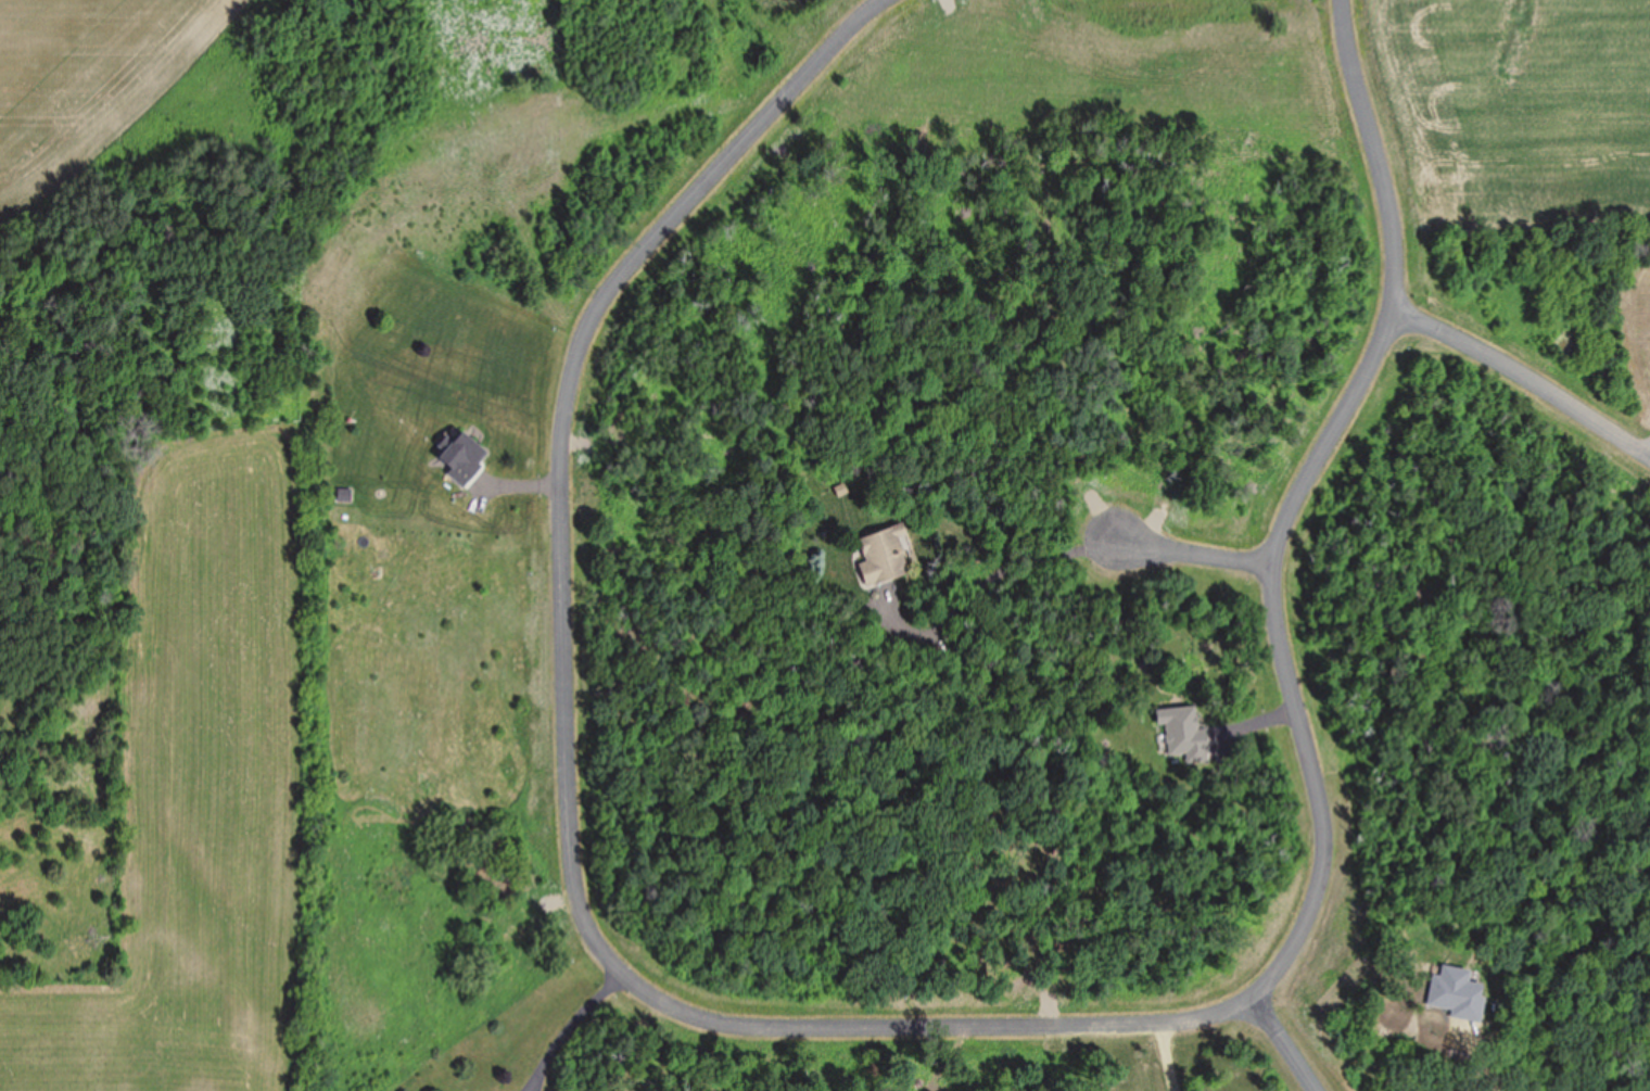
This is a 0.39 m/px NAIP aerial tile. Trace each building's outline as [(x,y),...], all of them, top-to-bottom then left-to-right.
[(472,481),(492,451),(463,432),(443,462),(472,481)] [(865,584),(908,572),(898,536),(904,535),(900,522),(851,535),(865,584)] [(1167,755),(1185,754),(1186,761),(1207,759),(1204,726),(1196,727),(1194,705),(1153,708),(1155,726),(1165,726),(1167,755)]
